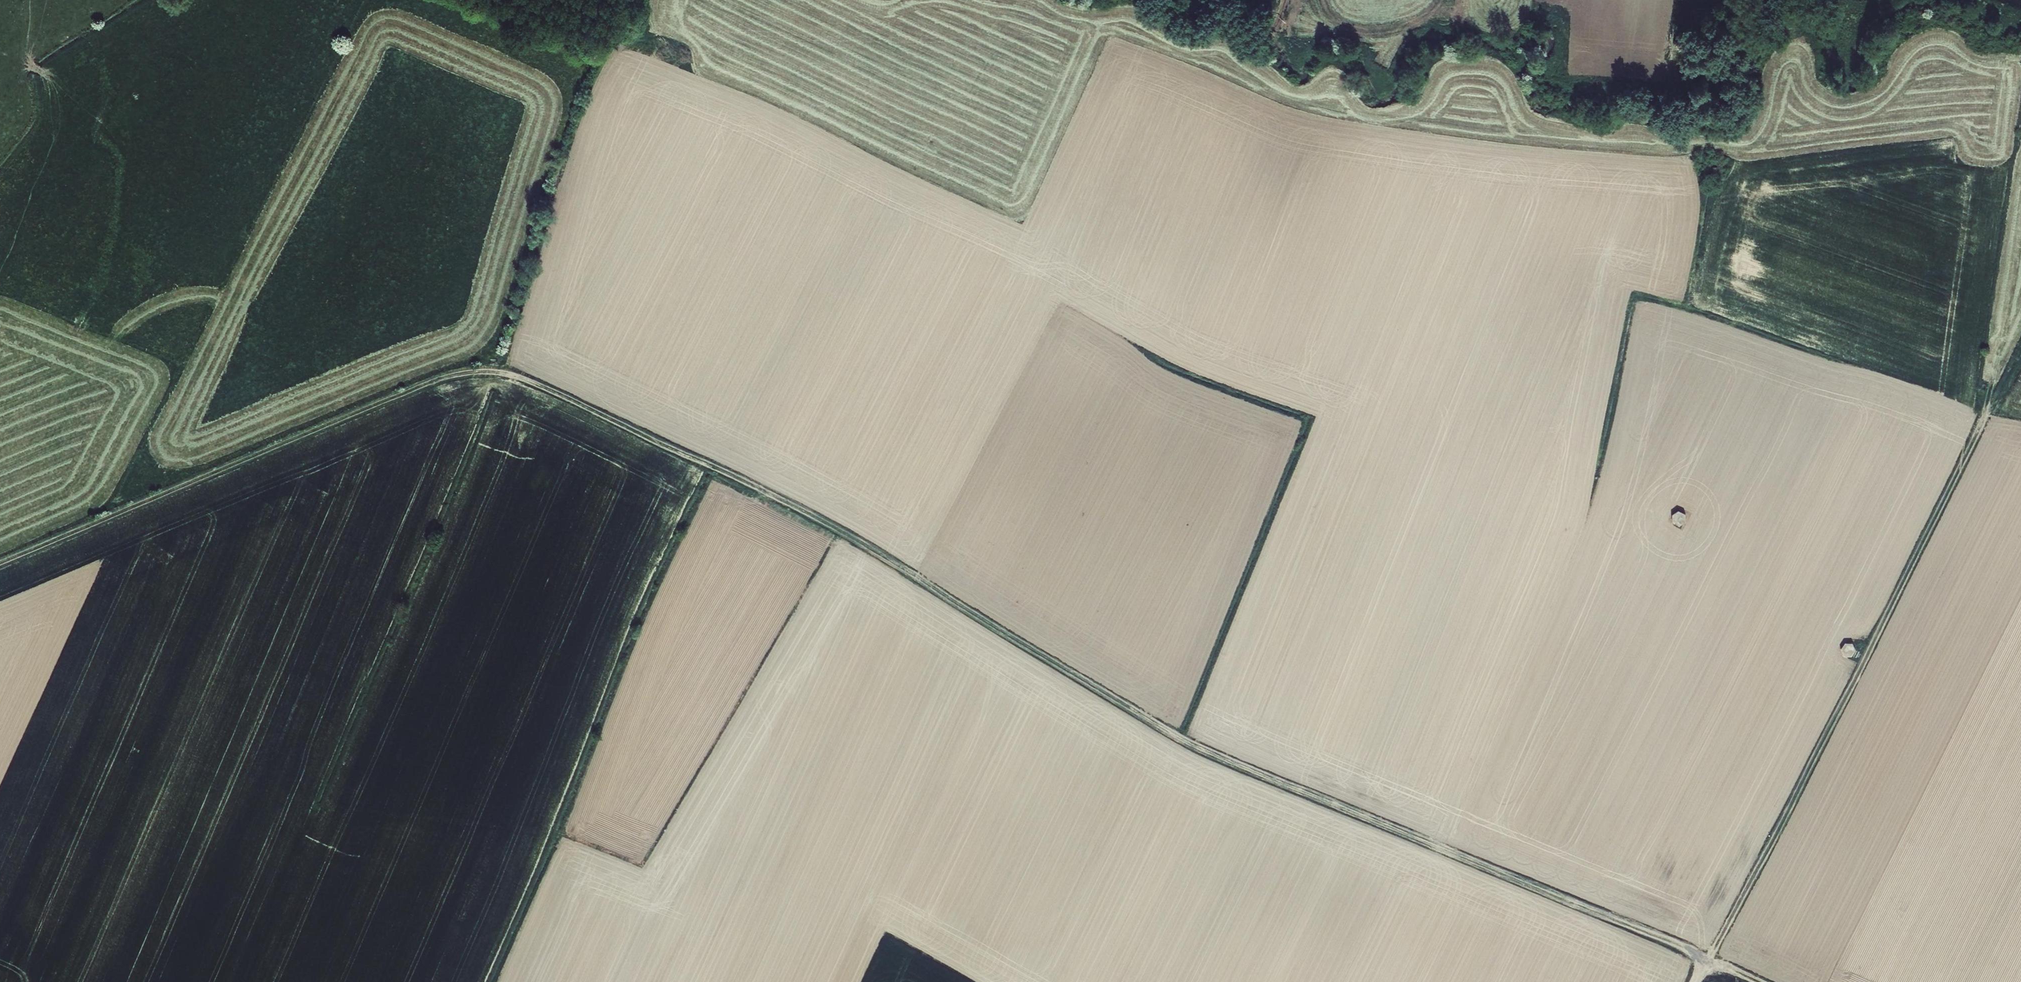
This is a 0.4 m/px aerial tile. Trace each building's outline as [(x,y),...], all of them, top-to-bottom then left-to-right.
[(1679,513),(1674,516),(1675,524),(1683,528),(1687,522),(1686,516),(1679,513)] [(1847,644),(1843,650),(1846,657),(1855,658),(1858,652),(1854,645),(1847,644)]
